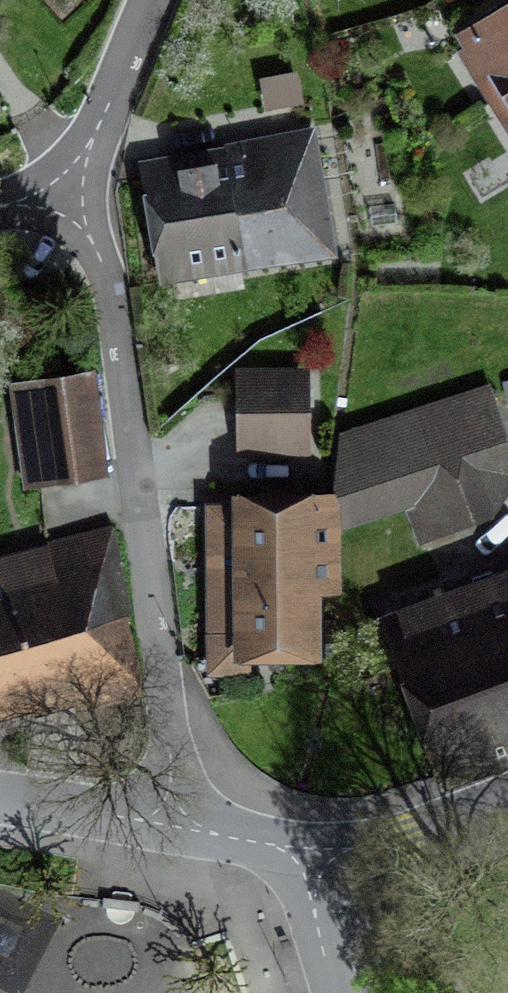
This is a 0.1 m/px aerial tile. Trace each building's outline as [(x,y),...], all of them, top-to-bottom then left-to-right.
[(471,37),(507,96),(507,15),(471,37)] [(307,133),(149,169),(177,291),(334,255),(307,133)] [(304,380),(240,382),(242,447),(306,445),(304,380)] [(96,391),(21,400),(32,491),(107,482),(96,391)] [(350,537),(406,521),(424,556),(501,531),(507,519),(507,409),(504,393),(347,442),(349,499),(350,537)] [(215,502),(220,679),(336,676),(334,601),(352,601),(350,537),(349,499),(215,502)] [(124,615),(107,550),(0,577),(0,647),(124,615)] [(396,612),(454,771),(507,751),(507,571),(396,612)] [(0,647),(0,726),(143,689),(124,615),(0,647)]
